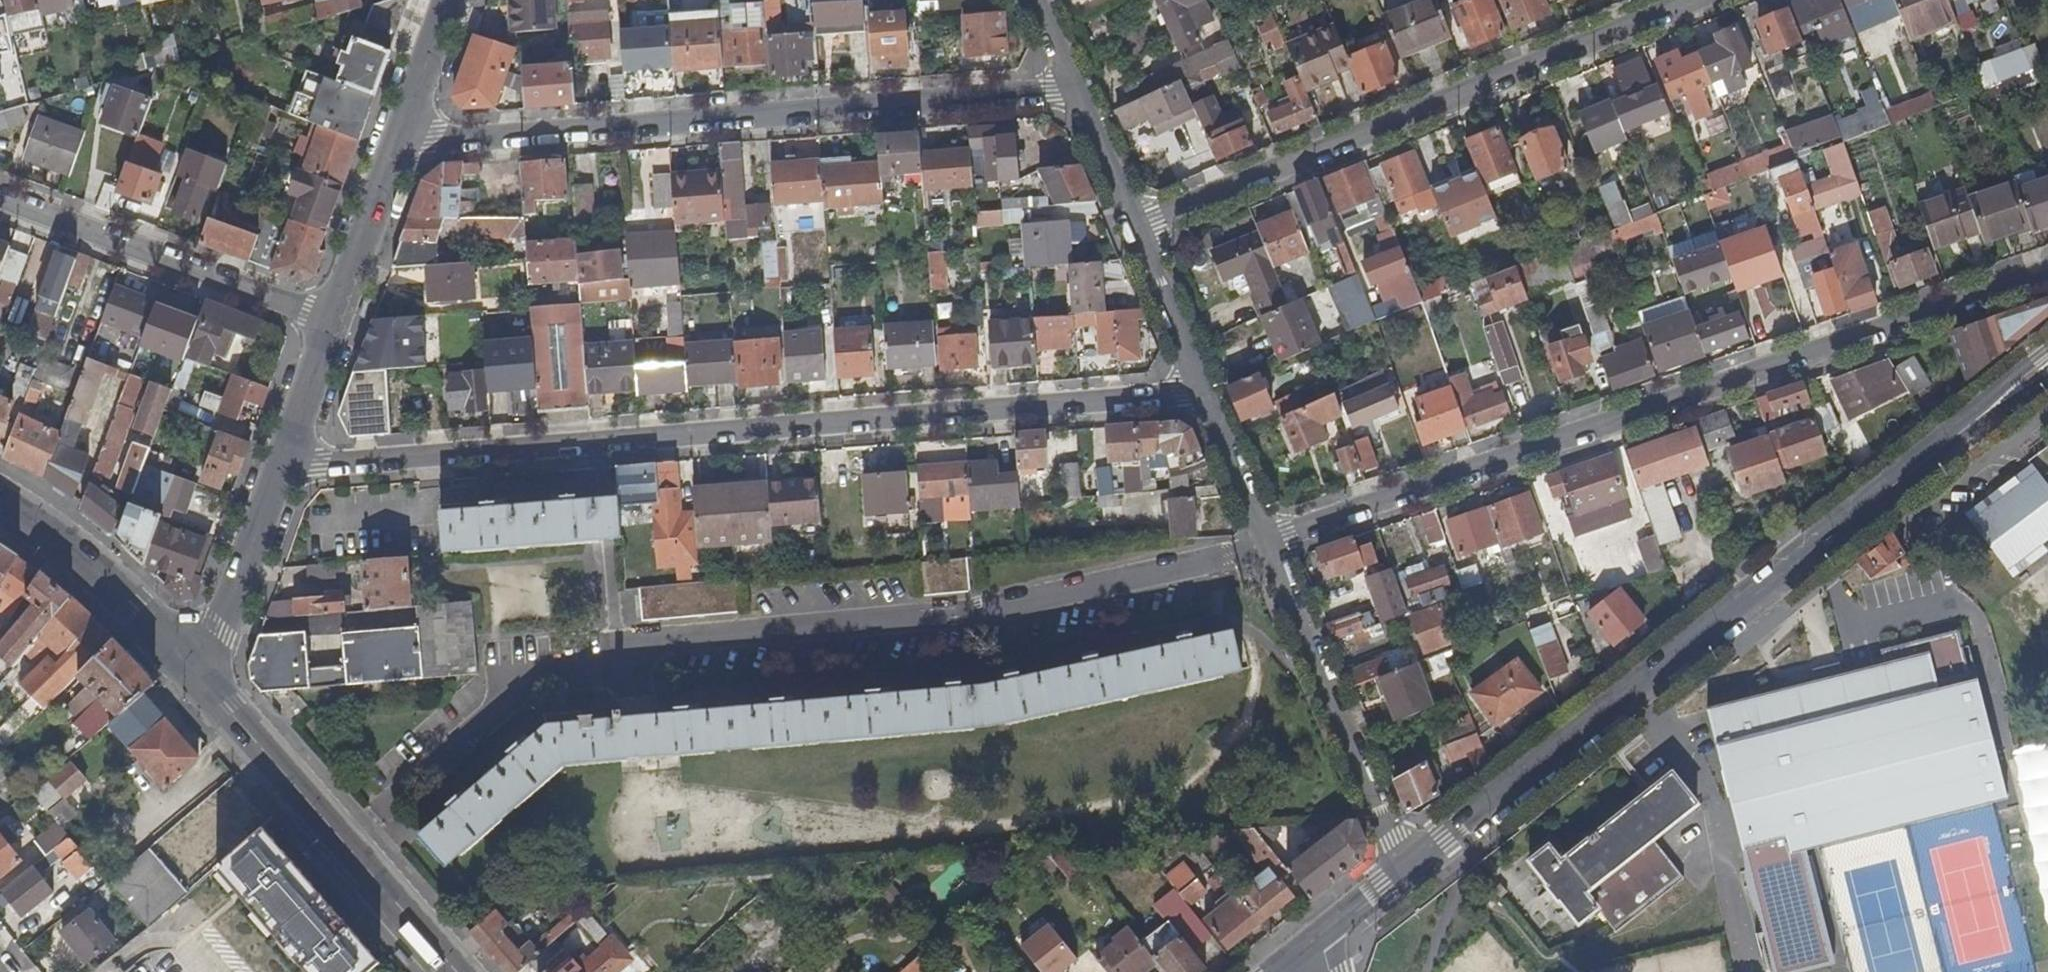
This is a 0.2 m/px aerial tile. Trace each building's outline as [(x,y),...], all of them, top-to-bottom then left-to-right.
[(5,12),(11,38),(43,30),(40,16),(36,0),(2,0),(5,12)] [(71,0),(36,0),(40,16),(74,9),(71,0)] [(359,6),(357,0),(336,0),(340,12),(359,6)] [(374,95),(408,0),(382,0),(376,2),(360,41),(352,38),(347,54),(342,53),(338,64),(343,66),(337,82),(374,95)] [(511,36),(554,33),(552,0),(509,0),(511,36)] [(568,10),(584,8),(583,0),(567,0),(568,10)] [(760,26),(779,25),(778,0),(760,0),(760,26)] [(815,28),(865,24),(863,0),(813,0),(815,28)] [(1162,15),(1155,19),(1159,27),(1166,24),(1178,51),(1197,42),(1183,7),(1199,0),(1155,0),(1162,15)] [(1399,60),(1417,52),(1415,46),(1430,40),(1433,46),(1450,38),(1435,0),(1423,0),(1382,17),(1399,60)] [(1482,0),(1473,0),(1448,10),(1465,50),(1497,38),(1482,0)] [(1540,0),(1498,0),(1511,31),(1547,17),(1540,0)] [(1837,0),(1807,0),(1789,8),(1801,36),(1844,17),(1837,0)] [(1846,10),(1870,0),(1842,0),(1846,10)] [(1897,15),(1891,0),(1875,7),(1878,14),(1874,16),(1878,24),(1897,15)] [(1891,0),(1897,15),(1905,34),(1952,17),(1945,0),(1891,0)] [(267,34),(276,32),(309,22),(315,20),(311,5),(264,19),(267,34)] [(913,8),(914,20),(935,18),(934,6),(913,8)] [(868,13),(871,41),(906,38),(905,11),(868,13)] [(1798,44),(1786,13),(1756,26),(1768,57),(1798,44)] [(585,17),(587,25),(608,24),(607,16),(585,17)] [(1004,52),(1002,16),(964,17),(967,54),(1004,52)] [(570,43),(572,62),(611,59),(608,24),(587,25),(585,17),(568,17),(570,43)] [(1261,45),(1279,38),(1271,17),(1264,20),(1267,26),(1256,30),(1261,45)] [(719,23),(723,68),(769,64),(766,29),(737,31),(736,26),(731,26),(730,20),(719,21),(719,23)] [(673,68),(673,72),(723,68),(719,23),(670,27),(673,68)] [(815,28),(816,38),(866,34),(865,24),(815,28)] [(1336,73),(1348,67),(1346,61),(1331,25),(1286,45),(1299,78),(1305,92),(1326,83),(1323,79),(1336,73)] [(619,32),(623,72),(673,68),(670,27),(619,32)] [(1716,47),(1698,55),(1710,85),(1720,80),(1723,86),(1738,79),(1736,74),(1749,68),(1733,29),(1712,37),(1716,47)] [(803,42),(803,35),(770,37),(773,77),(806,74),(805,56),(812,56),(811,41),(803,42)] [(475,38),(452,101),(462,113),(493,110),(501,86),(504,76),(513,50),(475,38)] [(908,66),(906,38),(871,41),(874,68),(908,66)] [(161,65),(174,61),(170,46),(153,51),(156,66),(161,65)] [(1347,60),(1362,96),(1396,81),(1382,46),(1347,60)] [(1710,85),(1698,55),(1679,62),(1675,53),(1654,62),(1670,100),(1695,90),(1710,85)] [(1360,97),(1362,96),(1347,60),(1346,61),(1348,67),(1360,97)] [(1651,88),(1640,60),(1611,71),(1622,99),(1610,104),(1621,131),(1667,112),(1656,86),(1651,88)] [(522,70),(525,111),(575,107),(572,67),(522,70)] [(1986,90),(2007,82),(2001,68),(1980,75),(1986,90)] [(320,126),(358,140),(374,95),(337,82),(303,69),(289,115),(320,126)] [(1181,82),(1185,94),(1193,90),(1192,86),(1203,81),(1199,73),(1181,82)] [(1337,78),(1336,73),(1323,79),(1326,83),(1337,78)] [(2034,91),(2029,74),(2007,82),(1986,90),(1983,92),(1988,108),(2034,91)] [(504,76),(501,86),(506,87),(510,78),(504,76)] [(1123,90),(1130,105),(1157,93),(1150,77),(1123,90)] [(1275,135),(1316,119),(1305,92),(1299,78),(1285,84),(1292,105),(1268,116),(1275,135)] [(1130,105),(1115,113),(1124,132),(1150,120),(1154,128),(1192,111),(1185,94),(1181,82),(1157,93),(1130,105)] [(101,123),(135,136),(147,100),(114,88),(101,123)] [(23,89),(0,93),(0,107),(27,101),(23,89)] [(1695,90),(1670,100),(1678,120),(1703,109),(1695,90)] [(1252,97),(1257,109),(1266,104),(1261,93),(1252,97)] [(1884,114),(1889,127),(1936,109),(1931,96),(1884,114)] [(1215,160),(1256,144),(1250,128),(1230,136),(1214,101),(1208,104),(1205,111),(1201,113),(1203,118),(1199,120),(1215,160)] [(1880,104),(1833,121),(1842,145),(1888,128),(1889,127),(1884,114),(1880,104)] [(1629,160),(1609,111),(1597,116),(1617,165),(1629,160)] [(1830,115),(1783,133),(1789,148),(1795,163),(1822,153),(1842,145),(1833,121),(1830,115)] [(22,157),(68,175),(82,135),(36,120),(22,157)] [(304,171),(342,185),(358,140),(320,126),(304,171)] [(967,130),(968,142),(977,142),(978,151),(992,150),(994,169),(999,169),(1000,182),(1019,181),(1013,127),(967,130)] [(1550,130),(1518,143),(1534,182),(1566,169),(1550,130)] [(1496,131),(1465,144),(1476,173),(1481,186),(1513,173),(1496,131)] [(117,188),(115,193),(148,204),(158,177),(149,173),(159,145),(135,136),(117,188)] [(881,178),(921,174),(919,156),(918,136),(878,139),(880,165),(881,178)] [(768,142),(749,144),(751,152),(764,151),(764,148),(768,148),(768,142)] [(724,217),(726,242),(745,240),(745,228),(768,226),(767,207),(744,209),(738,144),(719,146),(721,176),(724,217)] [(1842,145),(1822,153),(1838,199),(1858,193),(1842,145)] [(1743,166),(1749,181),(1770,173),(1795,163),(1789,148),(1743,166)] [(922,192),(972,187),(969,151),(919,156),(921,174),(922,192)] [(1414,156),(1382,169),(1394,201),(1400,215),(1414,209),(1417,216),(1436,209),(1429,192),(1414,156)] [(851,160),(820,161),(820,164),(823,203),(824,209),(884,205),(881,178),(880,165),(851,167),(851,160)] [(1791,218),(1811,211),(1795,163),(1770,173),(1776,190),(1781,188),(1791,218)] [(565,164),(520,167),(523,215),(524,218),(536,216),(536,202),(567,201),(565,164)] [(820,164),(770,167),(773,206),(823,203),(820,164)] [(477,178),(477,165),(436,168),(425,178),(409,221),(457,221),(461,179),(477,178)] [(1714,194),(1749,181),(1743,166),(1708,179),(1714,194)] [(1382,206),(1378,195),(1373,197),(1360,167),(1325,182),(1339,215),(1365,205),(1371,221),(1385,215),(1382,206)] [(1038,173),(1055,207),(1096,204),(1081,168),(1038,173)] [(302,222),(325,231),(342,185),(304,171),(298,169),(284,216),(302,222)] [(1378,195),(1382,206),(1394,201),(1382,169),(1369,174),(1378,195)] [(1476,173),(1429,192),(1436,209),(1448,239),(1494,220),(1481,186),(1476,173)] [(2034,173),(2014,181),(2015,185),(2018,193),(2038,185),(2034,173)] [(654,203),(672,202),(670,178),(670,175),(651,176),(654,203)] [(173,176),(162,206),(173,210),(172,213),(193,221),(206,185),(185,178),(184,181),(173,176)] [(672,202),(674,221),(724,217),(721,176),(670,178),(672,202)] [(222,178),(208,213),(219,217),(227,193),(222,191),(227,180),(222,178)] [(2047,227),(2047,181),(2038,185),(2018,193),(2030,226),(2032,233),(2047,227)] [(1294,190),(1303,212),(1308,226),(1329,217),(1314,182),(1294,190)] [(96,205),(109,210),(115,193),(117,188),(104,183),(96,205)] [(591,184),(576,184),(578,216),(593,215),(591,184)] [(1979,236),(1981,244),(2030,226),(2018,193),(2015,185),(1967,201),(1979,236)] [(1607,209),(1620,204),(1612,186),(1600,191),(1607,209)] [(1294,190),(1288,192),(1297,214),(1303,212),(1294,190)] [(1916,208),(1931,252),(1979,236),(1967,201),(1964,191),(1916,208)] [(914,216),(924,215),(922,192),(913,192),(914,216)] [(1037,207),(1035,199),(1004,201),(1004,210),(1037,207)] [(1607,209),(1615,232),(1631,225),(1626,213),(1622,203),(1620,204),(1607,209)] [(1650,203),(1626,213),(1631,225),(1655,216),(1650,203)] [(318,251),(325,231),(302,222),(284,216),(266,211),(257,238),(205,220),(197,243),(302,281),(313,276),(322,252),(318,251)] [(479,211),(480,221),(490,221),(489,213),(489,211),(479,211)] [(490,221),(506,221),(506,215),(506,213),(489,213),(490,221)] [(1292,215),(1256,229),(1258,234),(1272,268),(1308,254),(1292,215)] [(974,218),(975,232),(1000,231),(999,216),(974,218)] [(1615,232),(1608,234),(1612,246),(1659,228),(1655,216),(1631,225),(1615,232)] [(457,221),(409,221),(391,271),(427,267),(462,265),(462,259),(455,259),(455,256),(435,258),(437,245),(440,238),(525,238),(524,221),(506,221),(490,221),(480,221),(457,221)] [(1017,232),(1019,269),(1030,269),(1065,266),(1063,229),(1017,232)] [(628,289),(679,286),(675,234),(624,239),(627,275),(628,289)] [(1250,300),(1258,319),(1268,315),(1287,307),(1272,268),(1258,234),(1211,254),(1224,284),(1243,275),(1251,271),(1261,294),(1254,298),(1250,300)] [(1873,236),(1891,288),(1897,286),(1898,289),(1931,278),(1923,254),(1900,262),(1893,245),(1883,248),(1878,234),(1873,236)] [(526,244),(527,259),(530,310),(531,310),(581,306),(577,258),(576,241),(526,244)] [(1384,256),(1400,250),(1396,242),(1381,248),(1384,256)] [(763,244),(766,291),(773,290),(779,290),(775,243),(763,244)] [(1848,316),(1874,307),(1852,245),(1826,254),(1848,316)] [(1526,253),(1531,264),(1546,258),(1542,247),(1526,253)] [(15,286),(26,255),(6,248),(0,266),(0,280),(15,286)] [(1402,313),(1422,305),(1400,250),(1384,256),(1364,265),(1372,286),(1389,279),(1402,313)] [(89,257),(76,252),(73,262),(65,283),(78,289),(89,257)] [(1531,264),(1514,270),(1524,297),(1571,280),(1561,252),(1546,258),(1531,264)] [(629,302),(628,289),(627,275),(621,275),(620,254),(577,258),(581,306),(629,302)] [(1755,284),(1745,255),(1728,262),(1738,291),(1755,284)] [(65,283),(73,262),(53,256),(35,312),(37,312),(31,328),(47,336),(65,283)] [(1073,316),(1091,314),(1097,313),(1106,312),(1102,263),(1070,266),(1073,316)] [(462,265),(427,267),(430,303),(474,300),(471,264),(462,265)] [(1514,270),(1488,280),(1493,295),(1479,301),(1485,316),(1525,302),(1524,297),(1514,270)] [(1243,275),(1254,298),(1261,294),(1251,271),(1243,275)] [(1468,277),(1472,286),(1483,282),(1479,273),(1468,277)] [(945,291),(944,275),(931,276),(931,292),(945,291)] [(1287,307),(1268,315),(1287,361),(1376,323),(1368,304),(1357,276),(1317,296),(1287,307)] [(1842,312),(1828,276),(1811,282),(1824,318),(1842,312)] [(99,321),(143,336),(154,304),(110,289),(106,301),(99,321)] [(1722,309),(1738,303),(1733,291),(1717,297),(1722,309)] [(1786,337),(1800,332),(1787,293),(1751,306),(1761,335),(1783,327),(1786,337)] [(6,321),(18,325),(26,301),(14,296),(6,321)] [(1368,304),(1376,323),(1393,316),(1385,297),(1368,304)] [(1963,329),(1979,370),(2047,316),(2047,299),(1963,329)] [(258,320),(204,300),(196,321),(201,323),(189,357),(207,364),(210,356),(223,360),(231,334),(252,340),(258,320)] [(1579,306),(1598,361),(1600,361),(1611,391),(1649,377),(1643,358),(1621,366),(1617,355),(1615,356),(1594,300),(1579,306)] [(584,352),(581,306),(531,310),(530,310),(533,341),(536,390),(538,415),(588,411),(587,401),(584,352)] [(1129,322),(1145,320),(1140,309),(1113,312),(1116,355),(1117,365),(1122,365),(1122,359),(1138,358),(1136,342),(1132,342),(1129,322)] [(1100,356),(1116,355),(1113,312),(1106,312),(1097,313),(1100,356)] [(1688,361),(1691,370),(1706,364),(1703,355),(1695,331),(1688,313),(1641,331),(1655,372),(1688,361)] [(1073,316),(1074,329),(1092,327),(1091,314),(1073,316)] [(1695,331),(1703,355),(1745,340),(1737,315),(1695,331)] [(1070,329),(1074,329),(1073,316),(1032,320),(1032,321),(1034,348),(1039,348),(1039,336),(1070,334),(1070,329)] [(372,322),(353,374),(385,372),(424,368),(421,318),(372,322)] [(669,338),(683,337),(682,319),(668,320),(669,338)] [(993,367),(1035,364),(1034,348),(1032,321),(990,324),(993,367)] [(886,370),(936,366),(936,365),(935,352),(933,325),(883,330),(886,370)] [(1542,348),(1550,371),(1556,370),(1561,383),(1580,376),(1577,365),(1590,360),(1578,326),(1549,336),(1551,344),(1542,348)] [(1505,344),(1499,327),(1486,332),(1492,348),(1505,344)] [(833,335),(836,380),(873,378),(870,333),(833,335)] [(1071,345),(1070,334),(1039,336),(1039,348),(1071,345)] [(798,383),(809,382),(808,375),(823,374),(822,345),(811,346),(810,336),(800,336),(801,347),(787,347),(790,377),(798,376),(798,383)] [(636,397),(688,393),(688,386),(684,348),(683,337),(669,338),(667,338),(669,360),(679,361),(680,366),(634,369),(636,397)] [(935,352),(936,365),(942,365),(942,372),(975,369),(973,337),(940,340),(941,351),(935,352)] [(487,393),(536,390),(533,341),(483,345),(487,393)] [(684,348),(688,386),(737,384),(733,343),(684,348)] [(136,365),(175,379),(177,371),(182,357),(185,348),(176,344),(172,355),(143,345),(136,365)] [(780,369),(779,344),(737,348),(740,388),(775,386),(774,369),(780,369)] [(627,348),(584,352),(587,401),(629,398),(627,348)] [(1883,356),(1872,360),(1875,367),(1835,384),(1846,408),(1863,401),(1866,407),(1903,387),(1894,373),(1883,356)] [(182,357),(177,371),(189,375),(194,362),(182,357)] [(38,359),(34,372),(31,382),(59,391),(73,396),(81,374),(38,359)] [(1903,387),(1911,400),(1931,385),(1914,360),(1894,373),(1903,387)] [(8,448),(18,416),(22,405),(28,390),(31,382),(34,372),(22,368),(11,391),(15,401),(12,405),(0,401),(0,445),(8,448)] [(350,441),(390,437),(385,372),(353,374),(337,419),(350,441)] [(115,411),(80,510),(110,532),(119,508),(94,489),(101,478),(107,483),(133,412),(124,409),(126,403),(133,405),(139,388),(149,391),(135,430),(153,436),(163,411),(170,389),(147,379),(130,373),(115,411)] [(808,375),(809,382),(823,381),(823,374),(808,375)] [(1257,374),(1227,387),(1242,420),(1271,408),(1257,374)] [(260,407),(268,388),(232,375),(224,398),(206,391),(201,405),(220,411),(219,415),(236,421),(243,402),(260,407)] [(484,412),(482,375),(446,377),(449,411),(467,410),(467,413),(484,412)] [(1451,392),(1465,431),(1506,417),(1499,398),(1491,401),(1489,393),(1471,400),(1464,375),(1448,381),(1451,392)] [(1802,384),(1767,397),(1772,413),(1776,411),(1779,420),(1789,416),(1786,408),(1799,403),(1801,408),(1809,405),(1802,384)] [(1527,410),(1518,385),(1506,390),(1515,414),(1527,410)] [(1346,399),(1342,391),(1332,395),(1336,407),(1342,406),(1344,413),(1339,414),(1342,425),(1345,431),(1397,411),(1388,387),(1369,395),(1364,397),(1362,393),(1354,395),(1356,399),(1348,402),(1346,399)] [(28,390),(22,405),(33,408),(39,394),(28,390)] [(50,416),(64,421),(73,396),(59,391),(50,416)] [(1423,446),(1465,431),(1451,392),(1419,404),(1425,423),(1416,426),(1423,446)] [(1272,405),(1278,419),(1301,409),(1296,395),(1272,405)] [(1301,409),(1278,419),(1293,453),(1323,441),(1317,425),(1324,423),(1321,417),(1338,411),(1336,407),(1332,395),(1301,409)] [(1811,408),(1820,433),(1836,429),(1827,403),(1811,408)] [(1703,453),(1732,443),(1722,414),(1695,424),(1697,432),(1630,455),(1641,488),(1661,481),(1707,466),(1703,453)] [(2,459),(44,477),(55,447),(57,443),(59,436),(18,416),(8,448),(2,459)] [(1823,455),(1810,421),(1777,433),(1789,467),(1823,455)] [(1177,422),(1155,424),(1160,450),(1163,456),(1177,451),(1185,467),(1203,460),(1190,430),(1177,422)] [(1155,424),(1134,426),(1136,461),(1137,478),(1146,477),(1143,457),(1152,456),(1160,450),(1155,424)] [(1338,446),(1349,443),(1345,431),(1342,425),(1331,428),(1338,446)] [(248,441),(204,426),(199,438),(209,442),(201,466),(207,468),(202,482),(220,489),(226,472),(236,476),(248,441)] [(1134,426),(1106,429),(1109,463),(1136,461),(1134,426)] [(1781,479),(1778,470),(1764,427),(1739,437),(1740,443),(1733,446),(1735,451),(1729,454),(1743,493),(1781,479)] [(1043,434),(1014,437),(1016,471),(1046,468),(1043,434)] [(1349,444),(1350,448),(1359,472),(1373,468),(1363,440),(1349,444)] [(118,489),(131,494),(143,465),(148,450),(135,445),(118,489)] [(55,447),(44,477),(72,497),(87,458),(55,447)] [(1343,472),(1349,487),(1362,483),(1359,472),(1350,448),(1336,453),(1339,461),(1334,464),(1338,474),(1343,472)] [(1623,498),(1609,457),(1544,481),(1552,501),(1567,496),(1575,515),(1623,498)] [(989,462),(966,464),(968,496),(969,514),(1019,512),(1018,503),(1017,479),(997,479),(996,470),(990,470),(989,462)] [(675,464),(615,469),(617,501),(618,508),(618,510),(650,508),(650,518),(659,522),(662,565),(674,564),(675,578),(688,577),(687,563),(697,563),(696,554),(694,531),(693,515),(678,516),(675,464)] [(926,470),(916,470),(919,517),(931,516),(929,498),(948,498),(947,487),(954,487),(953,496),(968,496),(966,464),(926,466),(926,470)] [(1078,497),(1076,464),(1061,465),(1064,499),(1067,499),(1078,497)] [(142,567),(157,526),(173,476),(143,465),(131,494),(115,541),(142,567)] [(1096,468),(1098,495),(1112,494),(1110,468),(1096,468)] [(1973,521),(2010,569),(2047,540),(2047,486),(2038,472),(1973,521)] [(906,515),(904,478),(862,481),(864,519),(906,515)] [(1682,538),(1661,481),(1641,488),(1661,545),(1682,538)] [(819,529),(816,483),(767,486),(770,532),(819,529)] [(763,489),(692,495),(693,515),(694,531),(696,554),(766,548),(763,489)] [(1497,544),(1501,554),(1507,552),(1506,546),(1542,532),(1528,494),(1485,510),(1497,544)] [(618,508),(617,501),(574,505),(573,499),(560,500),(560,506),(494,511),(494,505),(479,506),(480,512),(439,515),(442,553),(620,540),(618,510),(618,508)] [(1168,540),(1193,538),(1189,499),(1166,501),(1168,540)] [(1497,544),(1485,510),(1447,524),(1458,558),(1497,544)] [(1435,511),(1417,515),(1424,545),(1441,541),(1435,511)] [(157,526),(142,567),(153,578),(156,570),(167,575),(163,588),(177,602),(191,598),(199,579),(189,575),(201,542),(157,526)] [(1378,531),(1317,552),(1329,581),(1361,570),(1354,549),(1382,540),(1378,531)] [(1636,540),(1649,576),(1667,569),(1655,534),(1636,540)] [(1911,566),(1892,535),(1856,564),(1870,582),(1911,566)] [(0,547),(0,589),(19,558),(0,547)] [(19,558),(0,589),(0,632),(10,618),(12,620),(25,597),(37,606),(0,650),(0,659),(11,669),(39,637),(69,599),(19,558)] [(361,563),(364,612),(408,608),(406,559),(361,563)] [(968,595),(967,561),(921,566),(924,599),(968,595)] [(330,566),(305,569),(306,582),(332,580),(330,566)] [(1443,588),(1448,587),(1441,568),(1405,582),(1412,600),(1403,603),(1407,614),(1446,599),(1443,588)] [(1403,603),(1392,570),(1367,579),(1382,623),(1407,614),(1403,603)] [(735,582),(637,590),(640,623),(737,614),(735,582)] [(1446,599),(1450,597),(1463,592),(1459,583),(1448,587),(1443,588),(1446,599)] [(1644,622),(1622,591),(1590,616),(1613,646),(1644,622)] [(1455,612),(1468,608),(1463,592),(1450,597),(1455,612)] [(269,606),(264,621),(342,614),(342,607),(346,607),(345,599),(341,599),(340,594),(323,596),(323,600),(269,606)] [(1556,619),(1574,612),(1568,596),(1551,602),(1556,619)] [(114,642),(69,599),(39,637),(62,658),(78,677),(114,642)] [(249,683),(260,695),(475,675),(469,603),(424,607),(413,608),(415,629),(340,636),(342,667),(306,671),(302,633),(258,638),(248,664),(249,683)] [(1424,654),(1451,643),(1440,616),(1451,611),(1448,604),(1411,618),(1424,654)] [(1329,624),(1336,641),(1365,630),(1359,612),(1329,624)] [(1550,621),(1528,629),(1546,680),(1568,672),(1550,621)] [(1239,670),(1230,630),(1189,640),(1188,635),(1175,638),(1176,642),(1098,660),(1097,655),(1082,658),(1083,663),(1015,679),(1015,675),(1002,677),(1003,681),(978,688),(956,690),(954,684),(944,686),(944,691),(878,697),(877,691),(866,692),(867,698),(784,705),(784,699),(772,700),(773,706),(686,713),(686,707),(673,709),(673,715),(621,720),(620,713),(613,714),(614,721),(593,722),(592,716),(578,717),(579,724),(572,724),(570,714),(552,716),(552,726),(545,727),(520,747),(517,745),(507,753),(510,757),(459,802),(455,798),(445,807),(449,811),(417,839),(442,869),(560,765),(980,727),(1239,670)] [(1934,686),(1969,677),(1957,632),(1880,653),(1884,670),(1841,680),(1838,669),(1813,675),(1816,688),(1708,715),(1775,971),(1800,971),(1831,964),(1817,907),(1824,905),(1813,862),(1806,864),(1804,856),(1992,808),(1960,683),(1935,689),(1934,686)] [(153,684),(114,642),(78,677),(88,687),(71,704),(82,714),(71,725),(88,741),(108,724),(141,695),(153,684)] [(78,677),(62,658),(57,663),(49,656),(21,684),(46,709),(78,677)] [(1540,695),(1517,661),(1471,692),(1495,727),(1540,695)] [(1346,665),(1349,684),(1373,681),(1370,662),(1346,665)] [(1380,678),(1398,722),(1433,708),(1416,664),(1380,678)] [(197,760),(141,695),(108,724),(163,789),(197,760)] [(1467,758),(1473,773),(1487,762),(1471,724),(1438,737),(1449,764),(1467,758)] [(2015,760),(2047,925),(2047,753),(2015,760)] [(48,812),(59,803),(85,782),(71,765),(34,794),(48,812)] [(1396,781),(1408,811),(1436,795),(1424,765),(1396,781)] [(1577,925),(1597,910),(1615,933),(1691,873),(1661,834),(1696,807),(1672,776),(1560,863),(1547,847),(1527,862),(1547,886),(1544,888),(1556,903),(1558,902),(1577,925)] [(48,812),(47,814),(52,820),(64,810),(59,803),(48,812)] [(1365,844),(1355,820),(1347,821),(1332,833),(1329,828),(1319,835),(1323,840),(1313,848),(1307,841),(1303,844),(1309,851),(1286,869),(1289,873),(1310,900),(1362,859),(1365,844)] [(65,840),(68,837),(56,824),(32,842),(44,858),(54,851),(65,840)] [(0,829),(0,879),(22,863),(13,851),(16,849),(7,839),(10,837),(3,827),(0,829)] [(1277,839),(1276,827),(1254,829),(1268,846),(1277,839)] [(263,829),(221,865),(313,971),(373,971),(380,966),(263,829)] [(1289,873),(1286,869),(1276,857),(1268,846),(1254,829),(1234,831),(1275,884),(1258,898),(1248,886),(1235,896),(1259,926),(1292,899),(1278,881),(1289,873)] [(1268,846),(1276,857),(1285,850),(1277,839),(1268,846)] [(91,870),(65,840),(54,851),(80,881),(91,870)] [(185,892),(147,849),(107,883),(147,929),(150,924),(185,892)] [(34,869),(4,892),(32,927),(54,909),(46,899),(53,893),(34,869)] [(1177,896),(1187,908),(1204,895),(1202,891),(1198,893),(1197,890),(1198,889),(1196,886),(1194,886),(1192,885),(1177,896)] [(1509,894),(1502,885),(1495,891),(1503,900),(1509,894)] [(1210,937),(1187,908),(1177,896),(1173,890),(1161,899),(1179,922),(1171,930),(1179,939),(1153,960),(1156,964),(1162,971),(1200,971),(1203,969),(1190,953),(1210,937)] [(1228,950),(1259,926),(1235,896),(1232,893),(1223,900),(1227,904),(1230,901),(1240,913),(1226,922),(1217,910),(1205,920),(1228,950)] [(1501,901),(1493,893),(1485,899),(1492,908),(1501,901)] [(91,911),(63,933),(85,963),(105,948),(109,952),(114,949),(110,945),(115,941),(91,911)] [(470,934),(503,971),(517,971),(525,965),(576,923),(570,918),(550,935),(548,933),(536,942),(534,951),(528,943),(519,950),(517,946),(513,949),(499,933),(507,927),(494,912),(470,934)] [(1015,948),(1035,971),(1058,971),(1076,958),(1046,922),(1015,948)] [(576,923),(525,965),(531,971),(596,971),(609,961),(599,950),(576,923)] [(1179,939),(1171,930),(1167,925),(1141,946),(1153,960),(1179,939)] [(1104,971),(1109,971),(1112,970),(1113,971),(1147,971),(1156,964),(1153,960),(1141,946),(1127,929),(1113,939),(1116,944),(1095,960),(1104,971)] [(599,950),(609,961),(596,971),(616,971),(627,963),(627,956),(612,939),(599,950)] [(925,970),(916,958),(901,971),(923,971),(925,970)]
